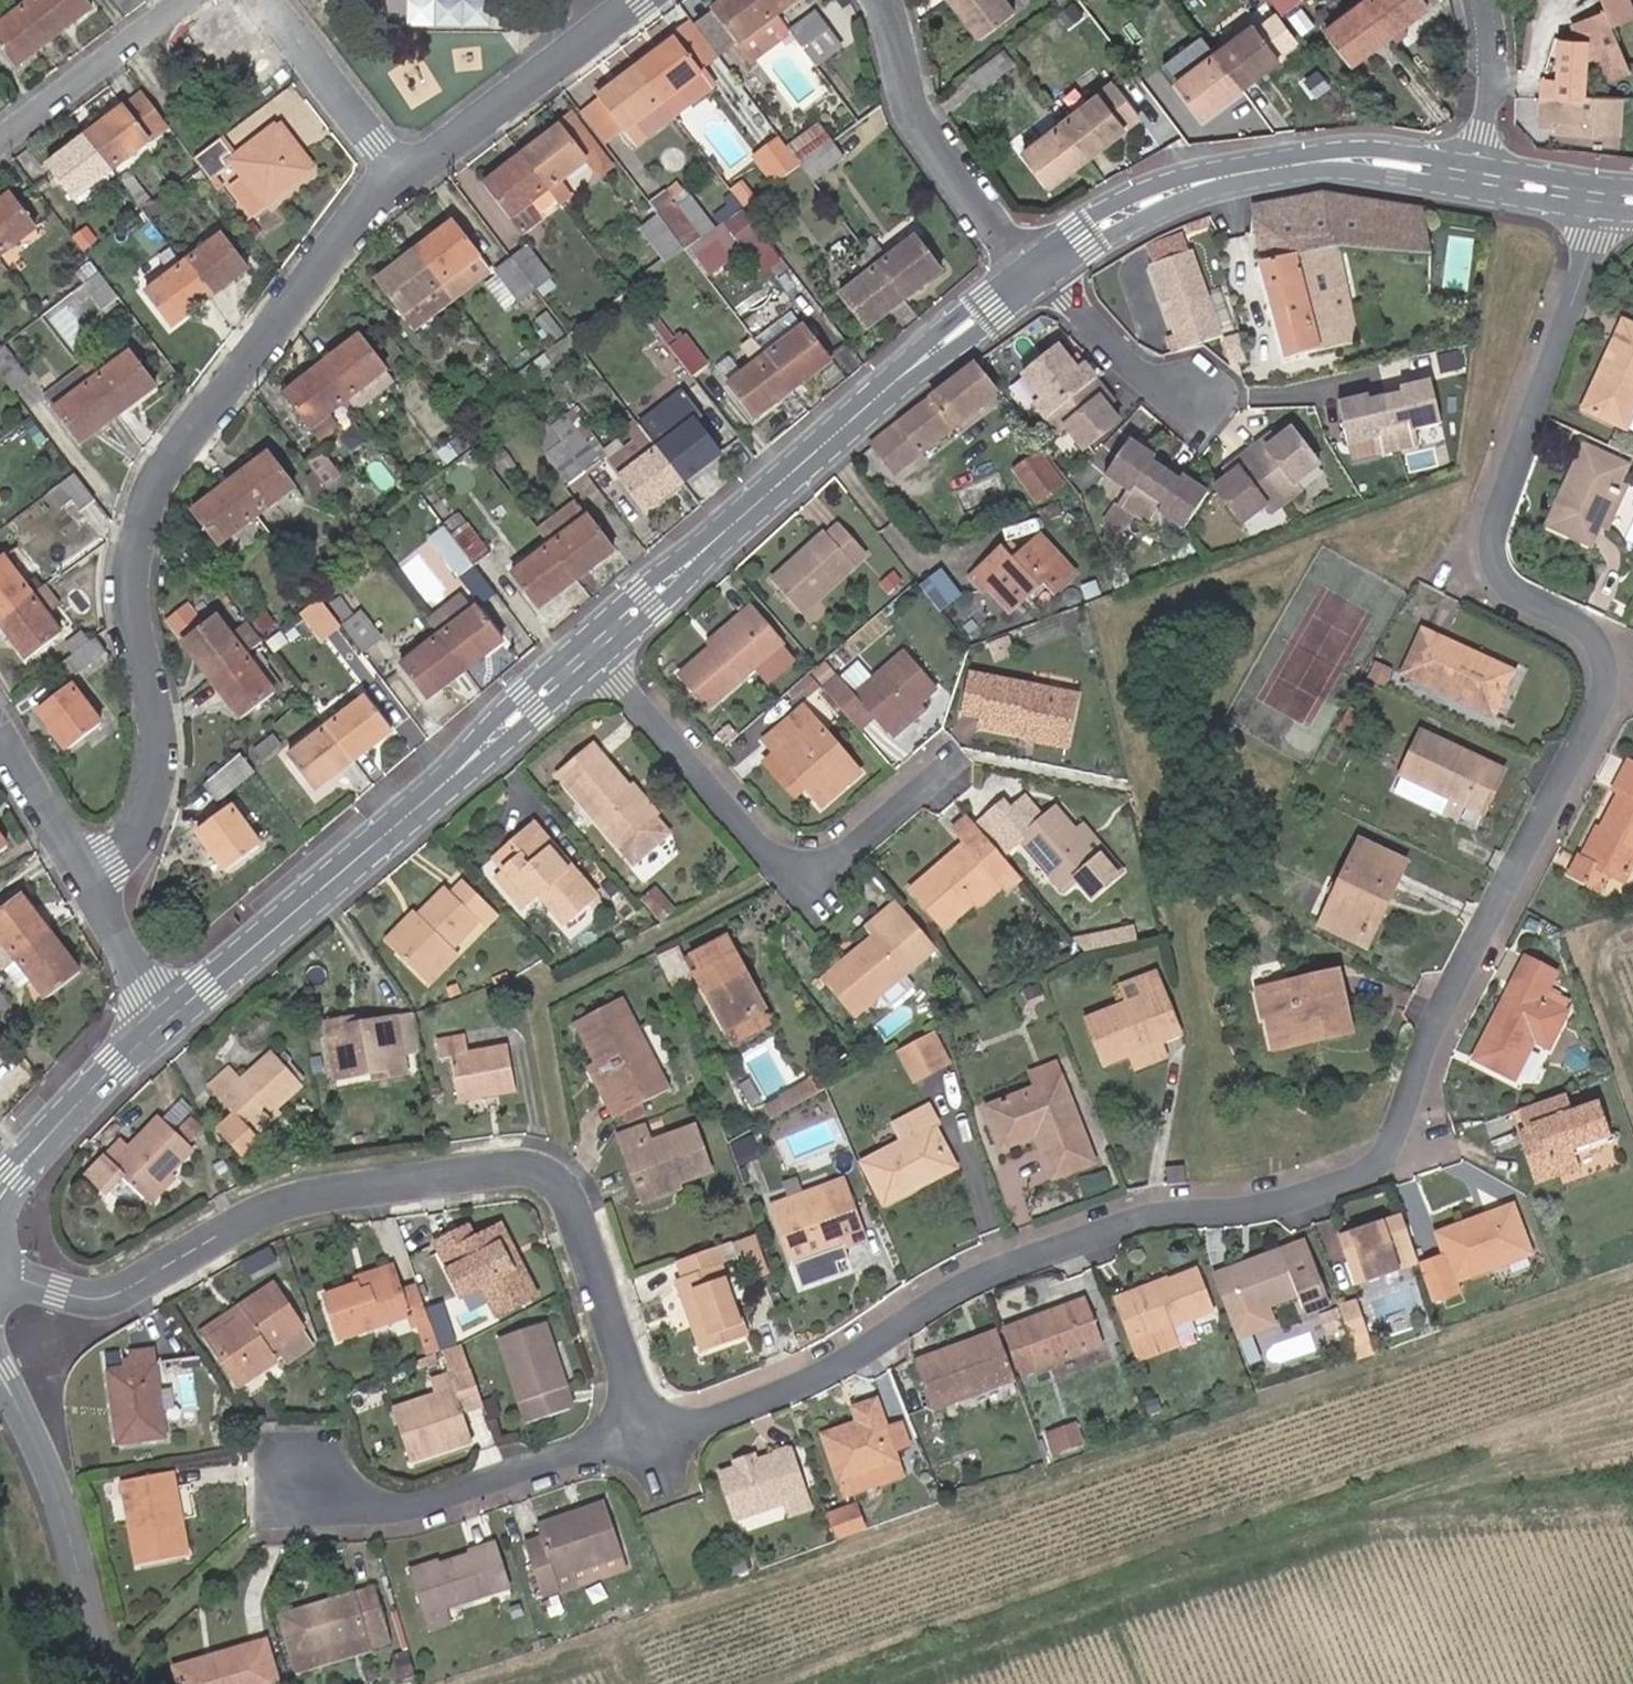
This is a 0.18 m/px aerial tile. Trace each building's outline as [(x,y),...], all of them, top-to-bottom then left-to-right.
[(29,5),(54,38),(92,9),(86,0),(36,0),(29,5)] [(147,1),(147,0),(116,0),(128,16),(147,1)] [(764,0),(727,0),(712,11),(737,44),(775,15),(764,0)] [(775,15),(794,0),(764,0),(775,15)] [(980,33),(1011,9),(1004,0),(954,0),(980,33)] [(1282,14),(1300,0),(1272,0),(1282,14)] [(1388,35),(1427,6),(1422,0),(1362,0),(1362,1),(1388,35)] [(1606,20),(1628,11),(1624,0),(1598,0),(1606,20)] [(1349,63),(1388,35),(1362,1),(1324,29),(1349,63)] [(29,5),(0,28),(0,48),(14,68),(54,38),(29,5)] [(802,50),(827,31),(814,13),(789,32),(802,50)] [(775,15),(737,44),(750,61),(788,32),(775,15)] [(700,72),(702,70),(717,59),(689,22),(634,64),(637,68),(675,39),(700,72)] [(1213,53),(1237,86),(1277,56),(1252,24),(1213,53)] [(1604,82),(1628,73),(1609,27),(1586,37),(1588,41),(1581,45),(1559,43),(1557,82),(1540,80),(1539,97),(1537,128),(1554,129),(1553,133),(1614,138),(1616,96),(1583,95),(1586,59),(1594,55),(1604,82)] [(802,50),(816,69),(840,49),(827,31),(802,50)] [(662,100),(674,91),(700,72),(675,39),(637,68),(662,100)] [(1004,46),(971,71),(982,85),(1014,60),(1004,46)] [(1139,49),(1126,59),(1136,71),(1149,63),(1139,49)] [(1200,113),(1237,86),(1213,53),(1176,81),(1200,113)] [(637,68),(634,64),(594,94),(598,99),(637,68)] [(598,99),(622,130),(662,100),(637,68),(598,99)] [(700,72),(674,91),(685,106),(713,84),(702,70),(700,72)] [(1333,89),(1324,96),(1333,108),(1342,102),(1333,89)] [(662,100),(673,115),(685,106),(674,91),(662,100)] [(1061,122),(1086,154),(1126,124),(1102,93),(1061,122)] [(123,108),(84,139),(109,172),(148,141),(167,128),(142,95),(123,108)] [(598,99),(580,111),(605,144),(616,135),(622,130),(598,99)] [(628,151),(673,115),(662,100),(622,130),(616,135),(628,151)] [(573,117),(561,126),(586,158),(598,149),(573,117)] [(1047,183),(1086,154),(1061,122),(1023,150),(1047,183)] [(272,127),(304,170),(310,166),(279,123),(272,127)] [(598,149),(586,158),(561,126),(523,155),(548,187),(556,181),(585,159),(598,175),(611,165),(598,149)] [(818,126),(789,149),(801,166),(831,144),(818,126)] [(262,203),(304,170),(272,127),(230,161),(243,178),(262,203)] [(789,149),(780,138),(757,155),(778,183),(801,166),(789,149)] [(109,172),(84,139),(45,169),(70,203),(109,172)] [(192,160),(197,167),(208,183),(227,169),(220,159),(226,154),(217,140),(192,160)] [(831,144),(801,166),(813,181),(842,159),(831,144)] [(996,153),(988,159),(997,171),(1005,166),(996,153)] [(536,196),(548,187),(523,155),(484,184),(509,217),(518,210),(536,196)] [(584,160),(564,175),(574,188),(594,173),(584,160)] [(132,173),(118,184),(140,211),(153,201),(132,173)] [(243,178),(230,188),(250,212),(262,203),(243,178)] [(556,181),(548,187),(560,204),(569,197),(556,181)] [(0,203),(0,255),(35,228),(10,195),(0,203)] [(1320,195),(1252,204),(1263,262),(1259,264),(1285,359),(1338,347),(1340,355),(1349,353),(1347,345),(1381,338),(1367,267),(1364,252),(1428,256),(1419,209),(1320,195)] [(536,196),(518,210),(529,223),(547,210),(536,196)] [(697,242),(674,211),(664,197),(650,206),(658,217),(685,252),(697,242)] [(674,211),(697,242),(711,232),(688,201),(674,211)] [(726,227),(743,251),(762,237),(744,213),(726,227)] [(644,228),(669,263),(685,252),(658,217),(644,228)] [(454,223),(415,252),(441,286),(478,258),(480,257),(454,223)] [(221,236),(182,266),(207,298),(246,269),(221,236)] [(877,265),(903,298),(940,270),(915,236),(877,265)] [(1175,238),(1144,249),(1150,264),(1181,254),(1175,238)] [(530,247),(512,260),(536,292),(554,278),(530,247)] [(441,286),(415,252),(375,282),(402,316),(404,315),(441,286)] [(1150,264),(1147,265),(1176,349),(1212,336),(1183,253),(1181,254),(1150,264)] [(478,258),(441,286),(451,299),(487,270),(478,258)] [(536,292),(512,260),(497,271),(522,303),(536,292)] [(865,327),(903,298),(877,265),(839,294),(865,327)] [(207,298),(182,266),(143,295),(168,328),(207,298)] [(522,303),(497,271),(485,281),(510,313),(522,303)] [(118,300),(101,276),(85,288),(103,311),(118,300)] [(441,286),(404,315),(414,328),(450,298),(441,286)] [(535,321),(556,347),(570,336),(550,310),(535,321)] [(1621,324),(1581,411),(1626,432),(1632,416),(1632,329),(1621,324)] [(766,357),(791,390),(833,358),(809,325),(766,357)] [(686,334),(669,347),(692,376),(709,363),(686,334)] [(322,365),(347,398),(386,369),(361,336),(322,365)] [(1245,362),(1238,337),(1224,341),(1230,365),(1245,362)] [(120,343),(82,371),(90,382),(128,354),(120,343)] [(1069,362),(1057,347),(1022,375),(1041,398),(1034,403),(1045,417),(1056,431),(1063,426),(1081,448),(1116,421),(1104,406),(1097,397),(1103,392),(1093,379),(1083,365),(1076,371),(1069,362)] [(0,348),(0,381),(10,394),(26,381),(1,348),(0,348)] [(128,354),(90,382),(116,416),(155,387),(130,353),(128,354)] [(753,418),(791,390),(766,357),(729,385),(753,418)] [(1076,357),(1069,362),(1076,371),(1083,365),(1076,357)] [(973,362),(894,423),(918,453),(952,426),(950,424),(994,390),(973,362)] [(307,428),(347,398),(322,365),(284,395),(307,428)] [(386,369),(347,398),(356,409),(394,380),(386,369)] [(82,371),(44,400),(52,410),(90,382),(82,371)] [(116,416),(90,382),(52,410),(77,444),(116,416)] [(1369,444),(1373,461),(1392,456),(1410,452),(1406,435),(1433,428),(1421,385),(1400,390),(1402,396),(1396,397),(1378,402),(1359,407),(1353,408),(1352,403),(1331,409),(1342,451),(1369,444)] [(1103,392),(1097,397),(1104,406),(1110,400),(1103,392)] [(454,422),(475,406),(466,395),(445,410),(454,422)] [(579,464),(584,471),(599,460),(596,456),(602,451),(571,410),(550,426),(558,437),(559,439),(579,464)] [(325,415),(307,428),(319,443),(337,430),(325,415)] [(544,419),(532,428),(546,446),(558,437),(550,426),(544,419)] [(645,511),(657,502),(682,482),(657,451),(634,420),(623,429),(634,444),(646,459),(621,477),(620,478),(645,511)] [(657,451),(682,482),(721,453),(697,421),(657,451)] [(894,423),(857,456),(878,484),(918,453),(894,423)] [(1242,456),(1228,467),(1233,474),(1225,481),(1210,492),(1237,527),(1260,509),(1265,516),(1280,504),(1295,492),(1290,486),(1313,468),(1285,433),(1270,445),(1262,452),(1256,445),(1242,456)] [(475,449),(464,435),(439,454),(450,467),(475,449)] [(1265,438),(1256,445),(1262,452),(1270,445),(1265,438)] [(567,484),(584,471),(579,464),(559,439),(544,451),(563,477),(567,484)] [(1145,460),(1144,452),(1125,440),(1100,476),(1123,491),(1113,506),(1117,509),(1129,517),(1145,528),(1154,514),(1177,529),(1202,494),(1184,481),(1177,482),(1161,471),(1145,460)] [(646,459),(634,444),(610,463),(621,477),(646,459)] [(485,462),(499,481),(517,469),(502,449),(485,462)] [(1601,533),(1621,487),(1629,469),(1584,450),(1548,532),(1587,549),(1595,530),(1601,533)] [(320,452),(305,462),(324,486),(337,476),(320,452)] [(1034,452),(1010,469),(1031,498),(1055,481),(1034,452)] [(229,485),(254,516),(293,487),(269,455),(229,485)] [(1228,467),(1220,474),(1225,481),(1233,474),(1228,467)] [(72,476),(48,494),(57,506),(68,498),(79,512),(92,502),(72,476)] [(658,503),(683,485),(682,482),(657,502),(658,503)] [(216,545),(254,516),(229,485),(193,514),(216,545)] [(1629,490),(1621,487),(1601,533),(1608,537),(1629,490)] [(550,545),(575,578),(613,549),(572,493),(533,524),(542,536),(550,545)] [(1129,517),(1117,509),(1101,531),(1113,539),(1129,517)] [(468,523),(453,534),(476,563),(490,552),(468,523)] [(446,525),(429,538),(459,577),(476,563),(453,534),(446,525)] [(794,610),(861,554),(837,526),(825,536),(822,532),(766,578),(794,610)] [(1593,551),(1601,533),(1595,530),(1587,549),(1593,551)] [(542,536),(505,565),(512,574),(550,545),(542,536)] [(1042,583),(1047,588),(1053,595),(1073,576),(1039,540),(1013,563),(1001,551),(969,579),(982,592),(989,587),(1013,610),(1030,594),(1042,583)] [(536,607),(575,578),(550,545),(512,574),(536,607)] [(30,597),(1,558),(0,559),(0,619),(30,597)] [(934,566),(914,582),(933,606),(953,591),(934,566)] [(1035,598),(1047,588),(1042,583),(1030,594),(1035,598)] [(427,621),(439,636),(474,609),(463,594),(427,621)] [(320,637),(339,625),(321,595),(302,607),(320,637)] [(0,619),(0,624),(26,660),(59,635),(30,597),(0,619)] [(439,636),(464,668),(503,638),(479,606),(474,609),(439,636)] [(704,645),(709,651),(712,654),(754,618),(747,609),(704,645)] [(361,612),(341,627),(362,655),(383,640),(361,612)] [(183,639),(211,678),(261,641),(247,624),(230,636),(215,615),(183,639)] [(712,654),(709,651),(677,677),(705,710),(751,671),(780,648),(754,618),(712,654)] [(1458,655),(1460,649),(1409,625),(1388,668),(1473,709),(1491,671),(1458,655)] [(425,698),(464,668),(439,636),(401,665),(425,698)] [(94,639),(52,670),(63,685),(105,653),(94,639)] [(1495,665),(1460,649),(1458,655),(1491,671),(1495,665)] [(777,650),(751,671),(764,688),(791,666),(777,650)] [(837,678),(822,691),(852,726),(866,712),(872,719),(884,733),(889,728),(915,705),(934,688),(903,653),(868,683),(853,696),(838,679),(837,678)] [(274,694),(244,654),(211,678),(242,718),(274,694)] [(853,666),(838,679),(853,696),(868,683),(853,666)] [(980,726),(1030,736),(1031,731),(1067,737),(1076,694),(971,674),(964,712),(982,717),(980,726)] [(37,711),(66,750),(101,724),(73,684),(37,711)] [(328,725),(354,759),(391,729),(365,695),(328,725)] [(920,711),(915,705),(889,728),(894,734),(920,711)] [(804,791),(819,808),(857,773),(801,709),(763,743),(776,757),(804,791)] [(852,726),(857,732),(872,719),(866,712),(852,726)] [(315,789),(354,759),(328,725),(289,756),(315,789)] [(1387,770),(1467,809),(1488,766),(1408,728),(1387,770)] [(1031,731),(1030,736),(1066,743),(1067,737),(1031,731)] [(625,793),(628,790),(591,747),(556,776),(617,847),(632,863),(663,836),(649,819),(625,793)] [(241,753),(206,783),(220,800),(254,771),(241,753)] [(776,757),(763,768),(791,802),(804,791),(776,757)] [(1600,834),(1584,864),(1577,859),(1567,877),(1598,892),(1606,877),(1623,885),(1632,865),(1632,766),(1627,763),(1612,793),(1620,796),(1600,834)] [(633,786),(628,790),(625,793),(649,819),(657,812),(633,786)] [(1011,812),(1028,833),(1048,816),(1031,795),(1011,812)] [(198,831),(228,869),(260,843),(230,805),(198,831)] [(987,820),(990,823),(1007,808),(1004,805),(987,820)] [(1007,808),(990,823),(1012,847),(1020,840),(1065,892),(1077,880),(1092,898),(1117,875),(1101,860),(1076,833),(1055,810),(1048,816),(1028,833),(1011,812),(1007,808)] [(966,843),(978,832),(980,830),(977,828),(966,815),(952,827),(966,843)] [(987,820),(977,828),(980,830),(1002,856),(1012,847),(990,823),(987,820)] [(602,892),(579,867),(576,872),(554,846),(557,843),(537,821),(514,841),(524,853),(508,866),(536,899),(545,891),(570,921),(602,892)] [(1076,833),(1101,860),(1107,855),(1082,828),(1076,833)] [(1584,864),(1600,834),(1593,830),(1577,859),(1584,864)] [(978,832),(966,843),(970,848),(983,837),(978,832)] [(970,848),(966,843),(923,880),(930,888),(916,901),(941,930),(973,903),(970,899),(995,877),(991,873),(1004,862),(983,837),(970,848)] [(498,855),(508,866),(524,853),(514,841),(498,855)] [(576,872),(579,867),(557,843),(554,846),(576,872)] [(1356,847),(1324,917),(1364,936),(1384,893),(1389,896),(1402,869),(1356,847)] [(1004,862),(991,873),(995,877),(1001,884),(1004,887),(1019,875),(1006,860),(1004,862)] [(970,899),(973,903),(976,906),(1001,884),(995,877),(970,899)] [(423,923),(393,950),(424,983),(455,955),(449,949),(477,923),(483,929),(493,919),(461,886),(451,896),(445,889),(417,915),(423,923)] [(651,890),(640,900),(656,920),(668,910),(651,890)] [(52,931),(22,891),(0,908),(0,963),(4,969),(17,958),(52,931)] [(1364,936),(1324,917),(1320,926),(1366,946),(1389,896),(1384,893),(1364,936)] [(1625,896),(1615,899),(1616,905),(1627,901),(1625,896)] [(875,935),(822,978),(853,1015),(915,962),(932,947),(892,900),(875,915),(885,926),(875,935)] [(385,941),(393,950),(423,923),(417,915),(415,914),(385,941)] [(875,915),(865,923),(875,935),(885,926),(875,915)] [(81,970),(52,931),(17,958),(47,997),(81,970)] [(1131,932),(1078,943),(1086,953),(1133,942),(1131,932)] [(742,979),(747,976),(727,939),(698,954),(706,970),(696,975),(724,1030),(759,1012),(742,979)] [(1523,959),(1508,988),(1470,1061),(1510,1080),(1531,1043),(1546,1050),(1565,1015),(1538,1002),(1552,975),(1523,959)] [(18,960),(5,970),(19,987),(31,977),(18,960)] [(1257,992),(1263,1018),(1271,1017),(1277,1040),(1318,1030),(1320,1039),(1348,1032),(1334,974),(1257,992)] [(765,1010),(747,976),(742,979),(759,1012),(765,1010)] [(1129,1056),(1160,1045),(1179,1037),(1162,991),(1157,977),(1136,984),(1141,999),(1125,1005),(1082,1021),(1100,1067),(1129,1056)] [(1119,990),(1125,1005),(1141,999),(1136,984),(1119,990)] [(10,1008),(0,995),(0,1016),(10,1008)] [(574,1023),(595,1063),(607,1057),(613,1068),(602,1075),(622,1114),(668,1091),(620,999),(574,1023)] [(759,1012),(724,1030),(731,1043),(766,1025),(759,1012)] [(412,1014),(397,1017),(401,1034),(399,1036),(402,1053),(419,1050),(412,1014)] [(335,1081),(374,1074),(386,1071),(383,1056),(402,1053),(399,1036),(401,1034),(397,1017),(358,1025),(346,1027),(344,1020),(325,1024),(328,1043),(331,1042),(334,1062),(332,1061),(335,1081)] [(1271,1017),(1263,1018),(1271,1050),(1320,1039),(1318,1030),(1277,1040),(1271,1017)] [(346,1027),(358,1025),(357,1018),(344,1020),(346,1027)] [(507,1046),(468,1052),(465,1035),(435,1040),(438,1058),(449,1056),(457,1100),(515,1090),(507,1046)] [(931,1039),(899,1056),(915,1086),(946,1069),(931,1039)] [(318,1043),(306,1045),(313,1083),(324,1081),(318,1043)] [(1165,1058),(1160,1045),(1129,1056),(1134,1069),(1165,1058)] [(246,1133),(272,1110),(300,1085),(271,1053),(240,1080),(229,1067),(205,1086),(231,1116),(215,1129),(237,1153),(252,1139),(250,1138),(246,1133)] [(386,1071),(374,1074),(375,1080),(406,1074),(402,1053),(383,1056),(386,1071)] [(607,1057),(595,1063),(587,1067),(614,1118),(622,1114),(602,1075),(613,1068),(607,1057)] [(1037,1090),(1060,1081),(1054,1066),(1031,1075),(1037,1090)] [(779,1096),(761,1107),(767,1118),(811,1093),(803,1080),(777,1094),(779,1096)] [(1034,1132),(1036,1136),(1053,1179),(1092,1164),(1060,1081),(1037,1090),(986,1109),(1002,1148),(1026,1140),(1024,1135),(1034,1132)] [(1564,1095),(1516,1113),(1523,1132),(1531,1129),(1535,1141),(1522,1145),(1536,1183),(1579,1168),(1575,1155),(1611,1141),(1598,1103),(1570,1113),(1564,1095)] [(928,1131),(938,1126),(929,1108),(894,1126),(903,1143),(862,1163),(882,1205),(916,1189),(914,1184),(947,1167),(928,1131)] [(276,1114),(272,1110),(246,1133),(250,1138),(276,1114)] [(119,1143),(86,1177),(103,1194),(119,1178),(142,1201),(168,1175),(191,1152),(158,1119),(127,1151),(119,1143)] [(959,1168),(938,1126),(928,1131),(947,1167),(914,1184),(916,1189),(959,1168)] [(617,1140),(624,1158),(627,1156),(639,1185),(634,1187),(642,1206),(670,1196),(667,1190),(676,1186),(710,1173),(694,1131),(652,1146),(645,1129),(617,1140)] [(1523,1132),(1518,1134),(1522,1145),(1535,1141),(1531,1129),(1523,1132)] [(1026,1140),(1036,1136),(1034,1132),(1024,1135),(1026,1140)] [(732,1148),(739,1170),(759,1162),(751,1142),(732,1148)] [(627,1156),(624,1158),(634,1187),(639,1185),(627,1156)] [(1189,1178),(1185,1160),(1166,1164),(1170,1182),(1189,1178)] [(168,1175),(142,1201),(147,1206),(173,1179),(168,1175)] [(841,1185),(821,1193),(773,1210),(794,1266),(842,1249),(862,1242),(841,1185)] [(679,1192),(676,1186),(667,1190),(670,1196),(679,1192)] [(1456,1295),(1451,1283),(1489,1270),(1487,1265),(1523,1251),(1507,1212),(1435,1238),(1441,1255),(1415,1265),(1429,1306),(1456,1295)] [(1415,1266),(1400,1221),(1337,1241),(1352,1287),(1415,1266)] [(515,1268),(505,1250),(513,1245),(502,1224),(474,1239),(470,1230),(464,1234),(462,1231),(437,1244),(450,1271),(463,1295),(484,1286),(500,1316),(540,1295),(523,1264),(515,1268)] [(712,1249),(676,1262),(683,1282),(695,1315),(686,1318),(700,1355),(744,1339),(712,1249)] [(1308,1250),(1286,1258),(1288,1266),(1311,1258),(1308,1250)] [(1526,1258),(1523,1251),(1487,1265),(1489,1270),(1526,1258)] [(1215,1282),(1230,1327),(1261,1316),(1301,1301),(1305,1314),(1328,1306),(1311,1258),(1288,1266),(1286,1258),(1215,1282)] [(370,1284),(399,1275),(396,1266),(359,1278),(360,1282),(363,1291),(371,1288),(370,1284)] [(431,1321),(420,1288),(405,1292),(399,1275),(370,1284),(371,1288),(363,1291),(360,1282),(326,1294),(341,1338),(411,1315),(416,1326),(419,1324),(430,1356),(441,1352),(431,1321)] [(1201,1276),(1167,1288),(1167,1291),(1139,1301),(1137,1296),(1116,1303),(1138,1364),(1196,1344),(1190,1326),(1215,1317),(1201,1276)] [(695,1315),(683,1282),(675,1286),(686,1318),(695,1315)] [(248,1312),(211,1335),(242,1383),(280,1358),(271,1344),(304,1324),(278,1284),(243,1306),(248,1312)] [(425,1285),(420,1288),(431,1321),(436,1319),(425,1285)] [(1137,1296),(1139,1301),(1167,1291),(1167,1288),(1165,1285),(1137,1296)] [(1087,1302),(1034,1320),(1037,1328),(1090,1309),(1087,1302)] [(207,1329),(211,1335),(248,1312),(243,1306),(207,1329)] [(1356,1307),(1338,1312),(1348,1343),(1366,1337),(1356,1307)] [(1037,1328),(1034,1320),(1001,1332),(1018,1378),(1104,1347),(1090,1309),(1037,1328)] [(1261,1316),(1230,1327),(1236,1343),(1266,1332),(1261,1316)] [(502,1340),(528,1425),(570,1412),(563,1390),(567,1389),(547,1325),(502,1340)] [(928,1409),(1013,1379),(997,1334),(910,1364),(928,1409)] [(462,1345),(444,1351),(450,1369),(453,1368),(455,1372),(469,1368),(462,1345)] [(159,1348),(134,1351),(135,1361),(130,1361),(130,1365),(160,1362),(159,1348)] [(119,1386),(121,1411),(118,1412),(123,1441),(171,1436),(160,1362),(130,1365),(112,1368),(115,1386),(119,1386)] [(457,1391),(460,1390),(467,1409),(483,1403),(472,1367),(469,1368),(455,1372),(433,1379),(438,1395),(399,1408),(415,1461),(468,1444),(452,1392),(457,1391)] [(1013,1379),(928,1409),(934,1427),(1020,1396),(1013,1379)] [(460,1390),(457,1391),(463,1411),(467,1409),(460,1390)] [(859,1425),(825,1437),(840,1482),(897,1461),(875,1401),(854,1410),(859,1425)] [(787,1500),(805,1494),(790,1451),(754,1463),(748,1465),(738,1469),(720,1475),(735,1518),(787,1500)] [(753,1458),(736,1463),(738,1469),(748,1465),(754,1463),(753,1458)] [(897,1461),(840,1482),(843,1492),(901,1473),(897,1461)] [(190,1554),(184,1516),(176,1517),(169,1471),(126,1478),(140,1562),(190,1554)] [(176,1517),(184,1516),(176,1471),(169,1471),(176,1517)] [(805,1494),(787,1500),(791,1513),(809,1506),(805,1494)] [(559,1575),(577,1569),(625,1552),(607,1502),(540,1526),(545,1538),(528,1544),(546,1594),(563,1588),(559,1575)] [(849,1511),(833,1517),(839,1534),(855,1528),(849,1511)] [(473,1553),(497,1545),(496,1542),(472,1549),(473,1553)] [(423,1614),(439,1608),(511,1585),(497,1545),(473,1553),(440,1564),(410,1573),(423,1614)] [(745,1545),(725,1551),(732,1572),(752,1565),(745,1545)] [(409,1568),(410,1573),(440,1564),(438,1559),(409,1568)] [(582,1581),(577,1569),(559,1575),(563,1588),(582,1581)] [(373,1590),(353,1595),(355,1603),(375,1598),(373,1590)] [(355,1603),(353,1595),(281,1615),(292,1654),(361,1635),(365,1647),(386,1642),(375,1598),(355,1603)] [(444,1625),(439,1608),(423,1614),(428,1629),(444,1625)] [(266,1639),(176,1665),(182,1683),(280,1683),(266,1639)]
